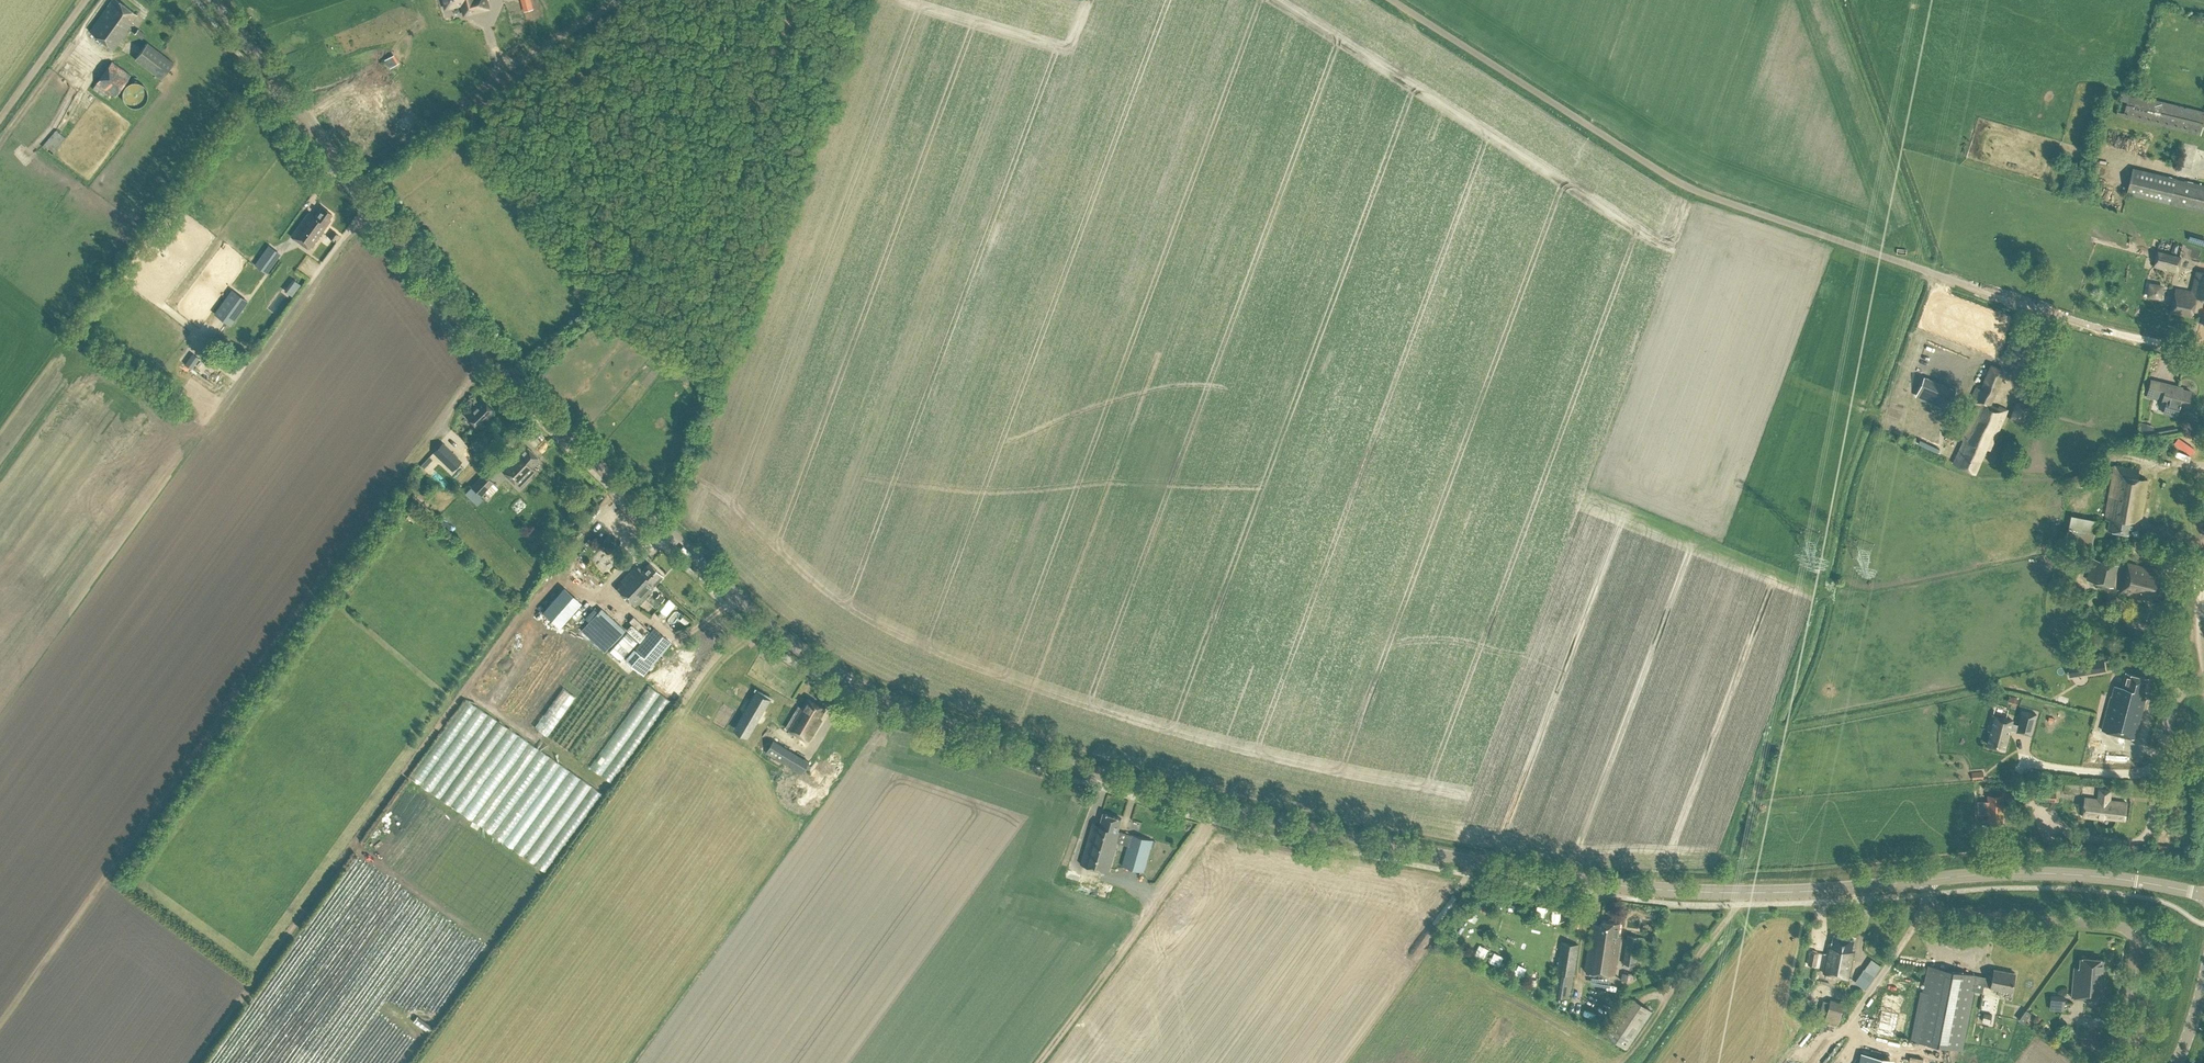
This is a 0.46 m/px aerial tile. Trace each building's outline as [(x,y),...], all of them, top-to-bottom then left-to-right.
[(118,0),(112,0),(108,5),(90,30),(115,47),(133,21),(132,21),(137,14),(118,0)] [(446,6),(462,2),(465,13),(489,7),(487,0),(445,0),(446,6)] [(525,10),(533,7),(531,0),(522,0),(525,10)] [(142,38),(145,33),(138,28),(135,32),(142,38)] [(161,78),(174,61),(148,42),(135,58),(161,78)] [(106,96),(119,93),(132,73),(113,60),(93,87),(106,96)] [(383,65),(368,75),(373,82),(343,102),(348,109),(392,79),(383,65)] [(146,87),(139,82),(131,82),(124,87),(122,94),(124,102),(131,107),(139,107),(146,102),(148,94),(146,87)] [(2203,122),(2203,112),(2121,91),(2116,114),(2201,135),(2203,122)] [(51,152),(66,136),(57,128),(43,144),(51,152)] [(2133,168),(2127,193),(2203,211),(2203,185),(2133,168)] [(329,218),(332,214),(322,206),(315,216),(309,212),(291,235),(309,248),(331,219),(329,218)] [(334,240),(338,234),(333,230),(329,236),(334,240)] [(2193,239),(2203,242),(2203,235),(2195,232),(2193,239)] [(268,272),(282,254),(268,244),(254,262),(268,272)] [(214,263),(221,268),(234,250),(227,245),(214,263)] [(2177,273),(2181,257),(2157,252),(2154,267),(2177,273)] [(2197,270),(2192,291),(2176,287),(2171,310),(2191,315),(2196,296),(2203,298),(2203,271),(2197,270)] [(276,275),(266,286),(277,296),(287,285),(276,275)] [(2152,281),(2151,296),(2171,298),(2171,296),(2165,295),(2166,282),(2152,281)] [(231,324),(248,300),(232,288),(214,312),(231,324)] [(195,310),(204,296),(194,289),(185,303),(195,310)] [(185,364),(191,369),(199,358),(193,354),(185,364)] [(1998,404),(1997,408),(1990,405),(2005,371),(1992,365),(1984,382),(1982,381),(1979,388),(1977,387),(1971,401),(1977,403),(1962,439),(1963,440),(1953,463),(1975,472),(1985,447),(1990,449),(2008,408),(1998,404)] [(2187,407),(2191,391),(2178,388),(2178,386),(2150,380),(2146,396),(2161,400),(2165,402),(2162,412),(2175,416),(2178,405),(2187,407)] [(477,426),(494,410),(482,399),(466,415),(477,426)] [(2023,421),(2030,405),(2016,400),(2010,416),(2023,421)] [(2153,426),(2140,422),(2141,437),(2154,435),(2153,426)] [(1951,441),(1954,435),(1948,432),(1945,438),(1951,441)] [(463,480),(482,461),(458,438),(439,458),(463,480)] [(437,456),(446,445),(442,441),(432,452),(437,456)] [(540,458),(525,445),(518,452),(514,449),(498,466),(520,487),(536,470),(532,466),(540,458)] [(2140,526),(2148,479),(2138,477),(2139,469),(2115,465),(2106,519),(2110,520),(2109,530),(2131,533),(2133,524),(2140,526)] [(2072,488),(2093,479),(2089,469),(2068,477),(2072,488)] [(481,495),(493,482),(483,473),(471,486),(481,495)] [(490,490),(497,496),(505,486),(498,480),(490,490)] [(521,511),(531,507),(527,498),(517,502),(521,511)] [(2097,536),(2101,518),(2077,512),(2073,531),(2097,536)] [(608,572),(615,564),(601,551),(594,559),(608,572)] [(2113,585),(2119,564),(2092,557),(2086,578),(2113,585)] [(663,576),(650,562),(641,571),(635,565),(615,585),(635,605),(653,587),(653,586),(663,576)] [(2165,601),(2170,583),(2157,579),(2159,570),(2128,562),(2121,590),(2165,601)] [(599,591),(611,579),(601,569),(589,581),(599,591)] [(566,587),(543,612),(559,626),(581,601),(566,587)] [(645,602),(652,608),(659,601),(652,594),(645,602)] [(595,611),(601,600),(598,598),(596,601),(588,597),(584,605),(595,611)] [(671,619),(668,623),(676,628),(689,608),(674,599),(665,615),(671,619)] [(2146,619),(2150,607),(2134,602),(2131,615),(2146,619)] [(581,629),(604,651),(624,630),(601,608),(581,629)] [(626,659),(644,674),(672,642),(654,626),(626,659)] [(621,779),(674,694),(609,653),(583,694),(568,685),(541,729),(621,779)] [(2088,662),(2090,672),(2105,669),(2104,659),(2088,662)] [(2135,738),(2147,692),(2144,691),(2147,677),(2127,672),(2124,684),(2116,686),(2113,697),(2111,696),(2102,730),(2135,738)] [(757,692),(735,728),(747,735),(769,700),(757,692)] [(803,707),(799,705),(786,726),(810,740),(822,719),(820,717),(826,708),(809,698),(803,707)] [(422,781),(527,849),(525,852),(553,871),(608,787),(474,701),(422,781)] [(1991,730),(1987,744),(2004,748),(2008,733),(2010,728),(2016,730),(2018,730),(2020,731),(2023,732),(2030,734),(2033,722),(2034,716),(2035,713),(2024,710),(2022,709),(2020,718),(2018,724),(2011,722),(2012,719),(2002,716),(1995,714),(1992,713),(1988,729),(1991,730)] [(803,773),(810,761),(774,740),(767,752),(803,773)] [(2109,800),(2111,789),(2100,788),(2098,799),(2084,797),(2082,815),(2104,818),(2104,816),(2124,818),(2126,802),(2109,800)] [(2034,800),(2056,800),(2056,790),(2034,791),(2034,800)] [(1987,793),(1987,800),(1977,800),(1978,814),(1988,813),(1988,822),(2005,821),(2004,793),(1987,793)] [(1140,888),(1147,863),(1131,858),(1133,851),(1132,851),(1124,849),(1129,834),(1102,826),(1098,842),(1095,841),(1090,856),(1093,857),(1087,880),(1115,888),(1122,865),(1128,867),(1123,884),(1140,888)] [(2167,852),(2168,845),(2160,844),(2159,851),(2167,852)] [(1551,912),(1552,904),(1542,903),(1542,911),(1551,912)] [(1618,934),(1620,922),(1602,920),(1601,923),(1591,922),(1584,969),(1615,974),(1621,935),(1618,934)] [(1636,964),(1640,935),(1627,934),(1623,963),(1636,964)] [(1852,948),(1854,940),(1833,935),(1831,944),(1830,943),(1823,971),(1849,977),(1855,949),(1852,948)] [(1476,950),(1486,953),(1490,942),(1480,939),(1476,950)] [(1570,995),(1579,943),(1562,941),(1553,992),(1570,995)] [(1816,965),(1819,952),(1811,951),(1808,964),(1816,965)] [(2103,968),(2104,960),(2083,958),(2082,967),(2076,967),(2073,995),(2102,998),(2105,968),(2103,968)] [(1992,977),(1928,965),(1913,1040),(1962,1049),(1974,990),(1983,992),(1984,985),(2012,991),(2016,972),(1993,968),(1992,977)] [(1862,970),(1854,982),(1864,989),(1873,976),(1862,970)] [(1616,984),(1616,975),(1600,974),(1600,983),(1616,984)] [(1626,1047),(1652,1010),(1630,994),(1604,1032),(1626,1047)] [(2050,995),(2049,1008),(2063,1009),(2064,996),(2050,995)] [(1839,1021),(1842,1008),(1827,1005),(1824,1018),(1839,1021)] [(2024,1022),(2031,1012),(2026,1008),(2019,1018),(2024,1022)] [(1896,1033),(1900,1014),(1883,1010),(1879,1030),(1879,1033),(1896,1036),(1896,1033)] [(428,1032),(432,1027),(417,1016),(413,1021),(428,1032)]
